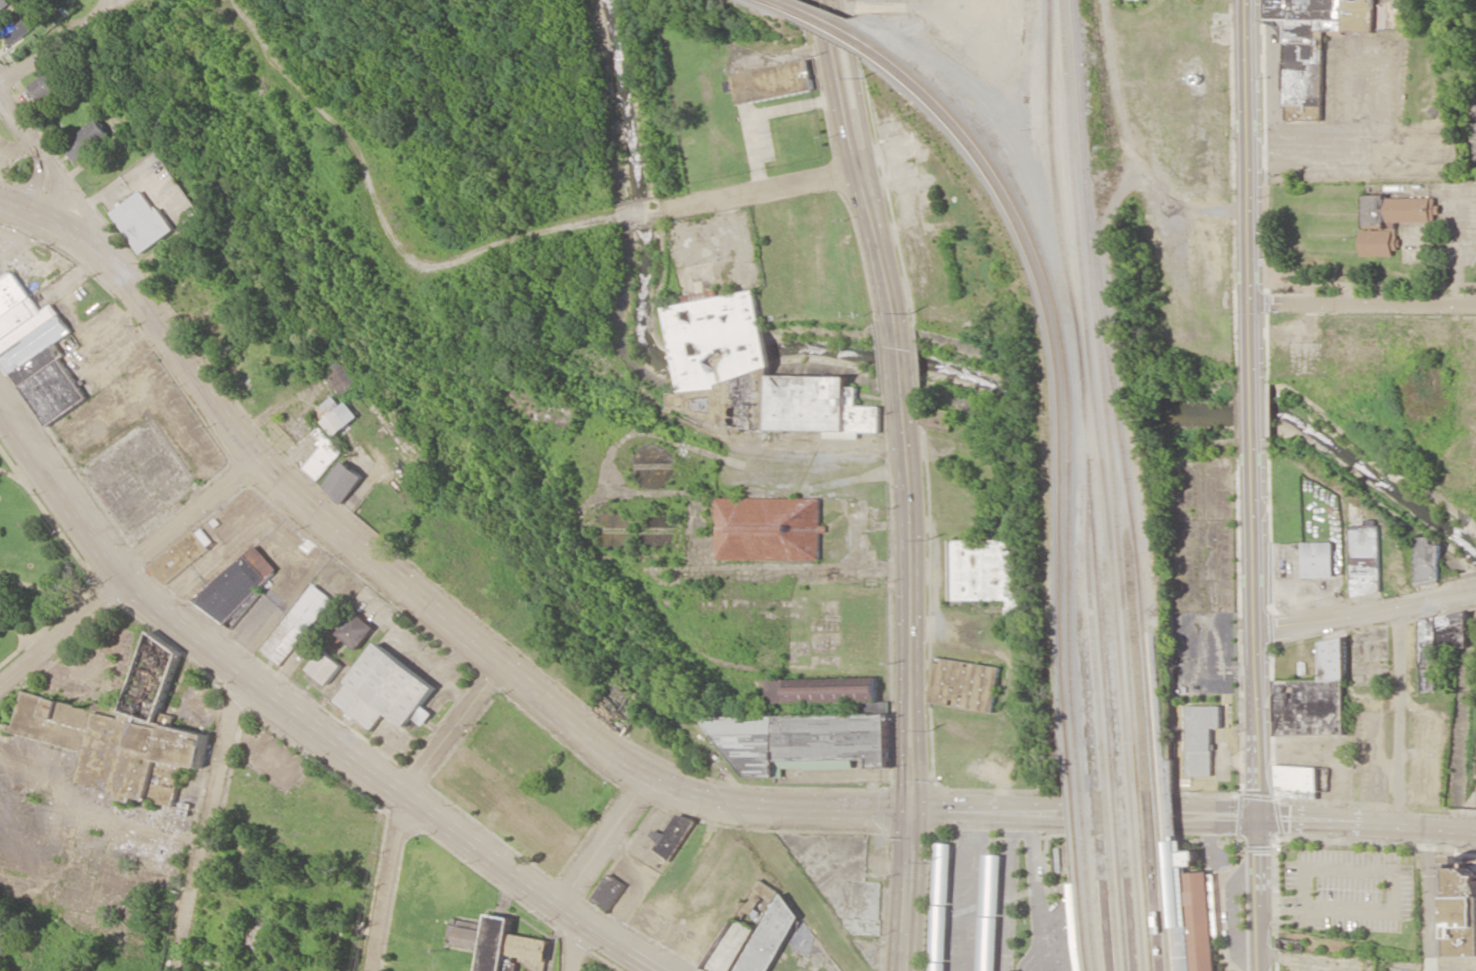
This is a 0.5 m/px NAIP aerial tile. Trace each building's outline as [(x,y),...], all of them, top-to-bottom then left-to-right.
[(11,3),(0,13),(0,0),(8,0),(11,3)] [(1323,31),(1343,31),(1343,0),(1265,0),(1265,19),(1283,19),(1282,108),(1286,108),(1286,121),(1321,121),(1323,31)] [(21,12),(33,29),(12,44),(0,28),(21,12)] [(735,104),(812,91),(807,60),(729,73),(730,80),(722,81),(724,92),(733,90),(735,104)] [(28,85),(37,101),(63,86),(54,70),(28,85)] [(77,162),(111,135),(98,118),(64,145),(77,162)] [(140,254),(174,231),(147,189),(113,211),(140,254)] [(1361,255),(1398,255),(1398,223),(1438,222),(1438,196),(1365,197),(1365,230),(1361,230),(1361,255)] [(60,357),(64,355),(56,342),(71,332),(53,303),(40,311),(16,272),(0,283),(0,357),(44,427),(87,400),(60,357)] [(756,290),(717,296),(716,289),(707,291),(706,292),(700,300),(699,293),(685,296),(682,304),(667,306),(681,393),(674,394),(670,407),(751,430),(772,427),(766,389),(770,375),(769,370),(769,369),(756,290)] [(333,367),(337,374),(330,378),(342,397),(364,382),(348,357),(333,367)] [(848,377),(770,375),(769,430),(826,431),(825,438),(860,439),(860,432),(881,432),(882,406),(858,406),(858,387),(847,387),(848,377)] [(334,435),(359,417),(347,402),(342,406),(334,396),(315,410),(334,435)] [(345,451),(320,427),(315,433),(325,443),(302,467),(317,481),(345,451)] [(364,477),(344,460),(322,486),(342,503),(364,477)] [(821,560),(821,498),(717,498),(717,559),(821,560)] [(1381,594),(1380,525),(1352,525),(1352,594),(1381,594)] [(163,585),(215,545),(200,526),(148,566),(163,585)] [(1417,581),(1440,581),(1441,544),(1431,543),(1431,536),(1418,536),(1417,581)] [(952,600),(1006,600),(1006,614),(1017,614),(1018,540),(953,540),(952,600)] [(1334,542),(1304,542),(1304,577),(1335,577),(1334,542)] [(196,597),(220,624),(280,572),(256,545),(196,597)] [(262,650),(282,666),(334,599),(314,583),(262,650)] [(358,650),(376,627),(356,611),(338,634),(358,650)] [(1421,615),(1423,691),(1439,691),(1438,643),(1459,642),(1459,625),(1467,625),(1467,614),(1421,615)] [(162,723),(180,645),(145,637),(127,718),(98,712),(100,703),(95,702),(93,708),(21,692),(11,734),(89,752),(81,784),(118,793),(117,798),(135,802),(136,798),(175,806),(185,764),(202,768),(210,734),(162,723)] [(1323,680),(1276,680),(1276,733),(1346,733),(1345,638),(1322,639),(1323,680)] [(437,687),(377,643),(334,701),(373,730),(387,712),(406,726),(413,717),(423,725),(432,713),(423,705),(437,687)] [(310,670),(329,685),(344,665),(325,650),(310,670)] [(1000,666),(936,657),(930,703),(995,711),(1000,666)] [(1222,727),(1221,706),(1187,706),(1188,775),(1212,775),(1212,727),(1222,727)] [(890,768),(889,714),(705,717),(744,777),(784,776),(784,769),(854,768),(854,759),(868,759),(869,761),(869,768),(890,768)] [(1276,797),(1318,798),(1319,766),(1276,765),(1276,797)] [(650,836),(659,841),(654,849),(671,860),(696,821),(679,811),(665,833),(656,827),(650,836)] [(1056,875),(1054,840),(1075,839),(1077,874),(1056,875)] [(1208,873),(1215,970),(1194,970),(1190,926),(1175,927),(1169,842),(1179,841),(1183,841),(1184,852),(1195,851),(1196,861),(1194,861),(1194,866),(1186,867),(1186,874),(1208,873)] [(953,843),(937,843),(933,970),(948,970),(953,843)] [(1002,855),(984,854),(980,970),(998,970),(1002,855)] [(1455,855),(1457,957),(1475,956),(1475,854),(1455,855)] [(627,884),(610,873),(594,899),(611,910),(627,884)] [(805,908),(759,883),(755,890),(767,897),(758,911),(749,906),(744,915),(763,925),(737,970),(770,970),(805,908)] [(548,960),(551,940),(512,934),(514,918),(490,914),(488,930),(468,927),(469,923),(452,920),(448,944),(484,949),(481,970),(505,970),(508,954),(548,960)] [(706,970),(733,970),(754,927),(730,915),(705,970),(706,970)]
